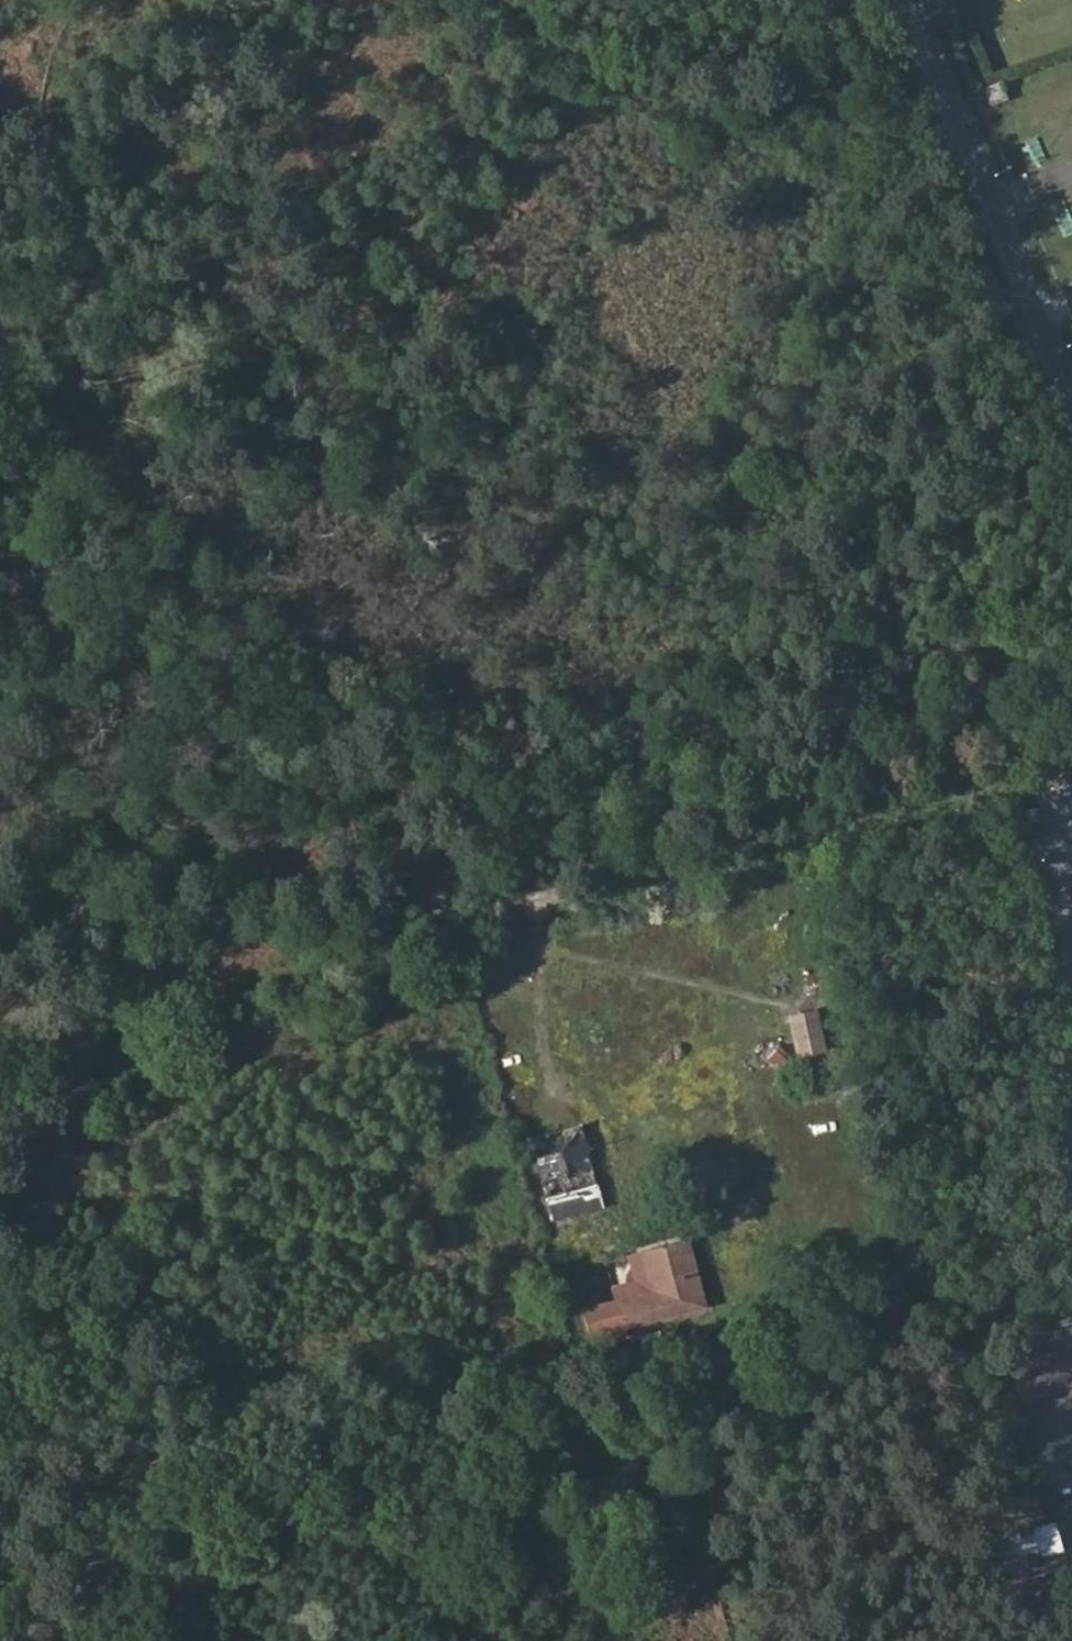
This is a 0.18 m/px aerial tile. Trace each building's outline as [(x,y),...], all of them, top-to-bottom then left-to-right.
[(1008,98),(1002,80),(985,85),(991,103),(1008,98)] [(1039,809),(1026,812),(1030,824),(1041,821),(1039,809)] [(794,1033),(802,1065),(824,1060),(815,1022),(803,1024),(805,1031),(794,1033)] [(803,1024),(793,1026),(794,1033),(805,1031),(803,1024)] [(551,1220),(603,1207),(581,1124),(529,1138),(551,1220)] [(586,1343),(708,1316),(691,1239),(624,1254),(630,1279),(608,1284),(612,1299),(578,1307),(586,1343)] [(1000,1566),(1059,1550),(1051,1521),(993,1537),(1000,1566)]
